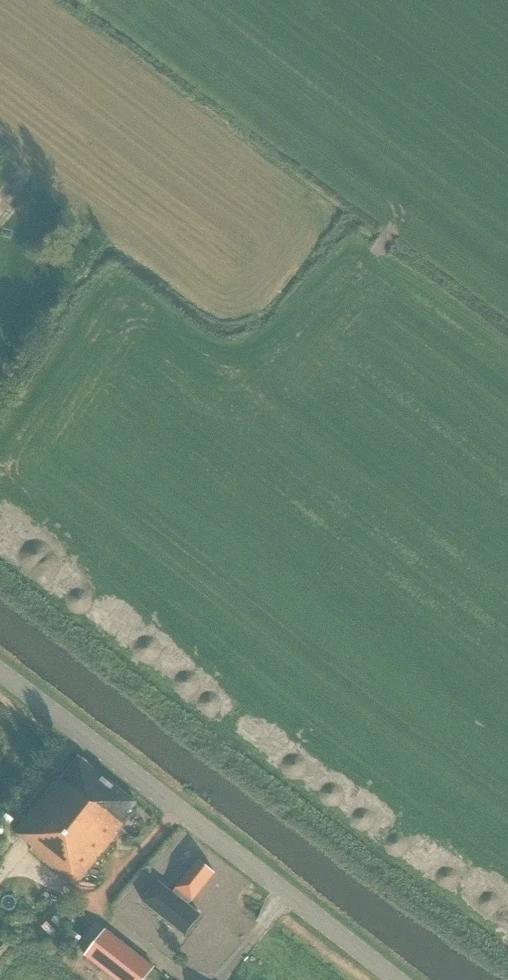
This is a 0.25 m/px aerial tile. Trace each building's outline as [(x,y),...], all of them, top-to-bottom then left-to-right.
[(129,812),(136,803),(87,764),(87,761),(84,758),(81,759),(79,757),(57,784),(55,782),(15,833),(33,847),(30,850),(75,886),(132,814),(129,812)] [(12,819),(0,810),(0,811),(0,833),(12,819)] [(157,883),(144,899),(186,932),(201,913),(188,903),(192,898),(193,899),(208,880),(216,871),(200,858),(181,881),(171,894),(157,883)] [(154,967),(106,929),(85,955),(117,979),(144,979),(154,967)]
